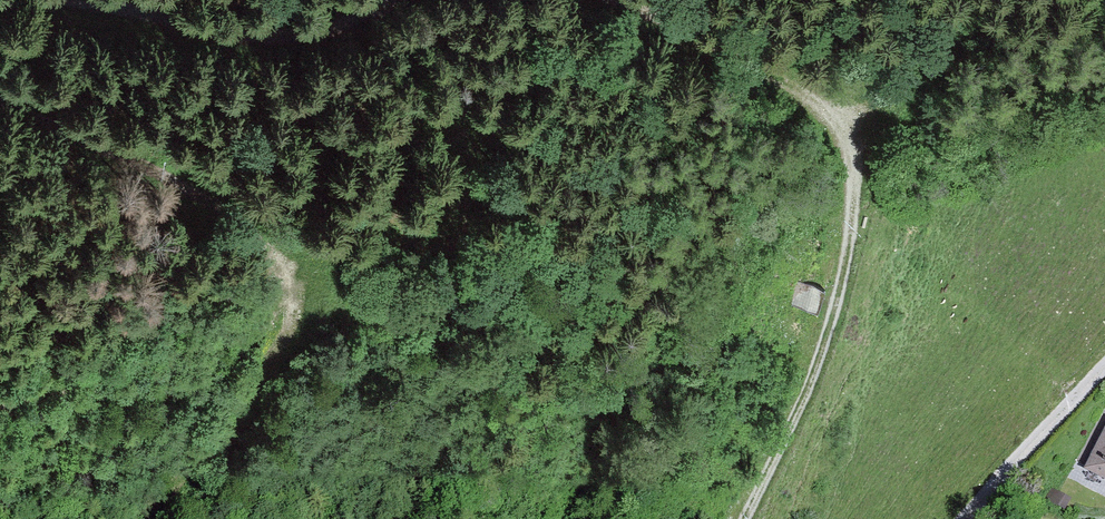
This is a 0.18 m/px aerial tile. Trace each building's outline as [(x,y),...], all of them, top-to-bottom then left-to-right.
[(1086,473),(1104,482),(1104,434),(1086,473)]
